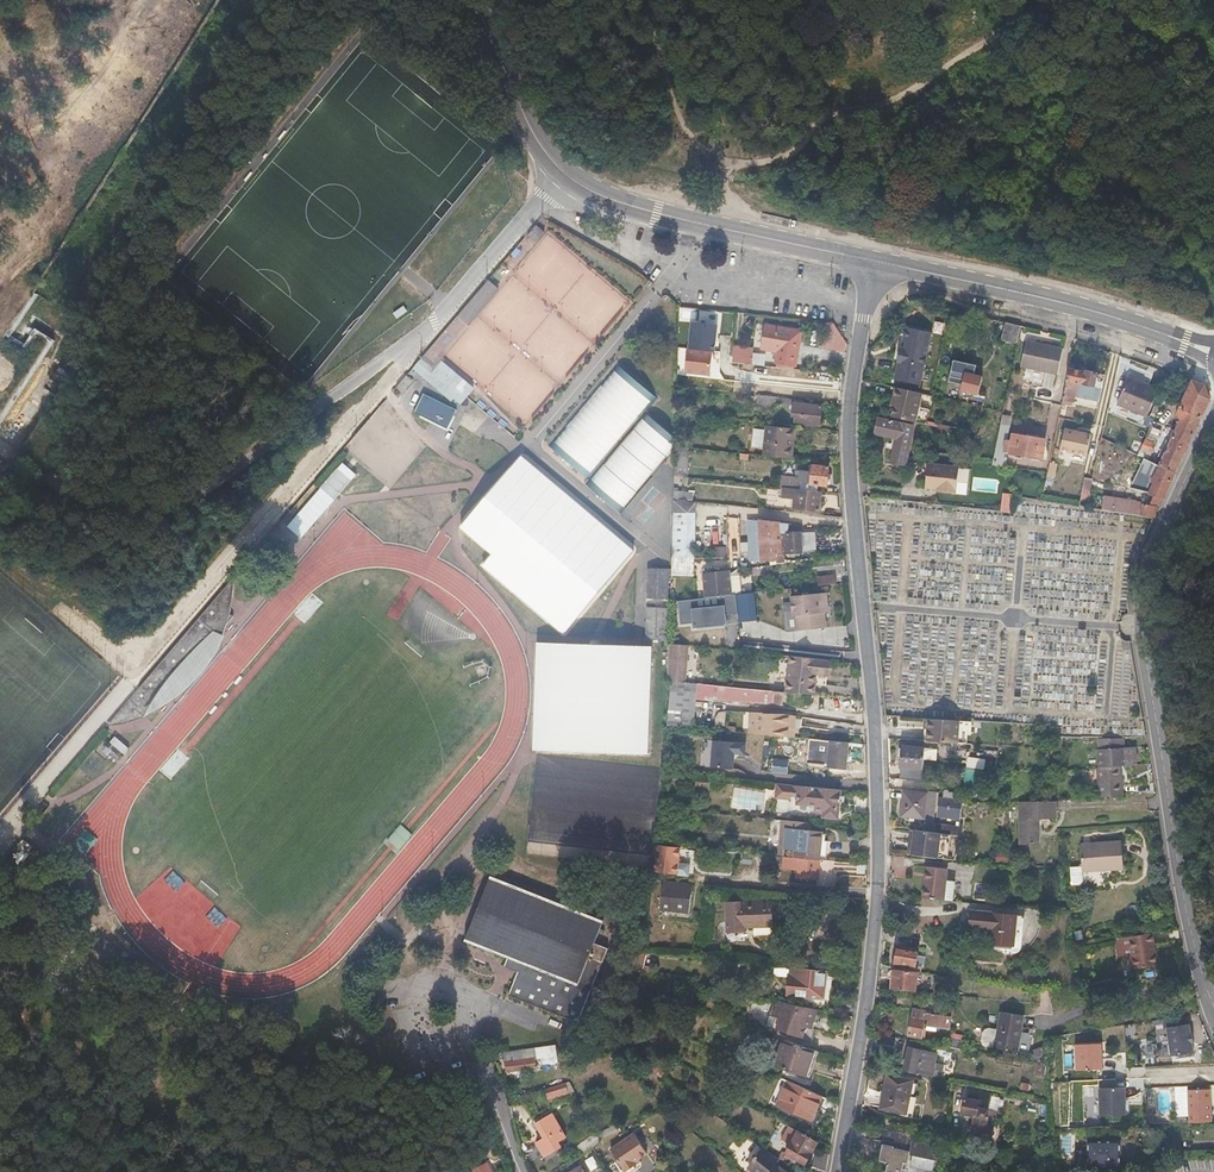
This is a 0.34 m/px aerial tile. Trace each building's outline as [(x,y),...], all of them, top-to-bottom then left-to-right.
[(606,154),(615,144),(607,139),(597,149),(606,154)] [(537,242),(545,231),(534,223),(525,234),(537,242)] [(468,323),(496,291),(484,281),(457,313),(468,323)] [(2,426),(50,348),(34,337),(27,348),(7,336),(31,296),(19,287),(0,317),(0,425),(2,426)] [(430,368),(468,323),(457,313),(419,358),(430,368)] [(1017,344),(1021,326),(1005,322),(1002,341),(1017,344)] [(795,364),(799,329),(763,325),(761,348),(777,350),(776,362),(795,364)] [(925,364),(933,332),(908,326),(905,337),(908,339),(906,346),(902,345),(899,357),(925,364)] [(729,361),(732,344),(715,342),(697,340),(695,357),(729,361)] [(1059,373),(1063,350),(1026,343),(1022,366),(1059,373)] [(752,363),(754,346),(732,344),(729,361),(732,361),(747,362),(752,363)] [(920,385),(925,364),(899,357),(898,360),(900,360),(896,379),(920,385)] [(470,388),(439,364),(433,371),(430,368),(419,358),(411,368),(456,405),(470,388)] [(1124,370),(1126,360),(1120,358),(1117,369),(1124,370)] [(746,370),(747,362),(732,361),(731,374),(745,376),(746,370)] [(760,372),(761,364),(752,363),(747,362),(746,370),(760,372)] [(798,383),(800,368),(778,366),(777,381),(798,383)] [(551,448),(588,478),(654,398),(617,368),(551,448)] [(1102,389),(1105,375),(1088,372),(1086,373),(1070,369),(1063,402),(1074,403),(1078,384),(1102,389)] [(1149,416),(1160,386),(1145,382),(1146,377),(1129,372),(1118,405),(1149,416)] [(402,392),(411,379),(406,374),(394,387),(402,392)] [(978,396),(982,379),(966,375),(963,393),(978,396)] [(1189,443),(1210,397),(1205,384),(1192,380),(1188,391),(1177,417),(1181,419),(1173,437),(1166,452),(1162,450),(1156,463),(1160,465),(1177,471),(1189,443)] [(916,423),(917,419),(922,394),(895,388),(892,398),(895,401),(892,413),(891,417),(916,423)] [(820,425),(822,405),(810,404),(810,399),(758,394),(757,407),(774,409),(774,403),(793,405),(792,415),(796,415),(795,421),(820,425)] [(448,432),(458,412),(424,395),(414,415),(423,419),(430,423),(448,432)] [(1169,408),(1173,400),(1164,395),(1160,404),(1169,408)] [(623,509),(677,442),(645,416),(590,483),(623,509)] [(1005,459),(1011,428),(1013,428),(1014,418),(1004,416),(995,467),(1010,469),(1012,460),(1005,459)] [(906,466),(914,427),(879,418),(875,434),(897,439),(892,463),(906,466)] [(952,437),(954,427),(939,423),(936,433),(952,437)] [(792,458),(793,444),(795,428),(766,425),(763,455),(792,458)] [(1089,455),(1092,435),(1066,430),(1062,450),(1089,455)] [(1008,454),(1028,458),(1026,471),(1032,471),(1035,459),(1045,461),(1048,441),(1015,435),(1014,442),(1010,442),(1008,454)] [(1150,457),(1155,443),(1145,438),(1139,453),(1150,457)] [(1056,478),(1059,464),(1052,462),(1049,474),(1049,478),(1056,478)] [(332,501),(356,476),(342,463),(319,488),(332,501)] [(956,491),(957,487),(958,468),(927,465),(924,489),(936,490),(936,493),(952,494),(956,491)] [(1162,503),(1177,471),(1160,465),(1153,482),(1155,483),(1150,493),(1153,495),(1149,505),(1143,504),(1144,515),(1156,517),(1158,510),(1158,501),(1162,503)] [(812,473),(802,471),(798,471),(796,477),(784,476),(782,487),(817,491),(818,485),(827,487),(828,480),(831,480),(832,476),(829,474),(829,467),(814,466),(812,473)] [(819,511),(821,491),(817,491),(782,487),(781,497),(794,498),(793,507),(819,511)] [(1011,513),(1012,495),(1004,495),(1003,506),(1002,506),(1001,513),(1011,513)] [(695,555),(697,500),(673,498),(671,554),(693,555),(695,555)] [(816,550),(815,531),(796,532),(796,523),(747,519),(749,560),(776,558),(776,554),(816,550)] [(693,572),(693,555),(671,554),(670,571),(693,572)] [(669,602),(670,569),(646,569),(645,601),(669,602)] [(732,595),(730,570),(702,573),(704,599),(732,595)] [(836,584),(835,576),(819,576),(819,585),(836,584)] [(757,619),(754,592),(737,594),(738,614),(739,621),(757,619)] [(824,628),(823,612),(827,612),(827,592),(791,595),(792,615),(795,615),(797,629),(824,628)] [(738,614),(737,594),(732,595),(704,599),(679,601),(681,623),(692,623),(693,629),(728,625),(727,615),(738,614)] [(665,642),(666,609),(647,608),(646,641),(665,642)] [(647,754),(651,647),(538,644),(536,752),(647,754)] [(759,671),(763,658),(744,653),(740,667),(759,671)] [(814,693),(816,673),(828,674),(830,660),(790,655),(786,690),(814,693)] [(756,687),(759,676),(741,672),(738,684),(756,687)] [(693,724),(696,692),(784,702),(785,690),(756,687),(738,684),(667,676),(665,721),(693,724)] [(795,723),(796,714),(781,711),(763,711),(762,709),(753,709),(750,730),(766,732),(793,735),(795,723)] [(960,744),(962,721),(929,719),(928,742),(960,744)] [(745,751),(746,740),(714,737),(712,764),(733,766),(735,754),(739,750),(745,751)] [(846,768),(849,742),(811,737),(810,744),(822,746),(821,757),(830,759),(829,766),(846,768)] [(1125,746),(1124,738),(1099,737),(1100,748),(1125,746)] [(1137,764),(1136,745),(1125,746),(1100,748),(1099,748),(1101,767),(1137,764)] [(925,760),(926,748),(903,747),(901,779),(924,781),(925,760)] [(938,761),(938,749),(926,748),(925,760),(938,761)] [(985,793),(986,770),(986,767),(968,766),(967,792),(985,793)] [(1125,797),(1124,767),(1099,769),(1101,798),(1125,797)] [(810,808),(815,809),(815,811),(825,812),(825,816),(838,817),(842,789),(779,782),(777,797),(791,798),(794,794),(800,795),(799,804),(811,805),(810,808)] [(934,832),(936,790),(905,788),(903,816),(925,818),(924,831),(934,832)] [(957,800),(957,795),(946,794),(945,800),(940,800),(939,815),(964,817),(967,803),(967,801),(957,800)] [(1042,844),(1041,819),(1056,818),(1055,801),(1022,802),(1024,845),(1042,844)] [(826,839),(822,838),(823,829),(812,827),(813,822),(784,819),(780,845),(795,847),(794,855),(820,858),(824,858),(826,839)] [(959,836),(961,828),(939,826),(939,833),(944,834),(959,836)] [(941,858),(944,834),(939,833),(934,832),(924,831),(915,830),(912,854),(941,858)] [(679,859),(682,844),(659,841),(656,868),(689,872),(691,861),(679,859)] [(1126,870),(1125,845),(1083,847),(1085,869),(1085,873),(1126,870)] [(818,878),(820,858),(794,855),(784,854),(783,865),(799,866),(798,876),(818,878)] [(944,899),(946,877),(948,868),(927,865),(924,896),(944,899)] [(1086,884),(1085,873),(1085,869),(1074,869),(1075,887),(1083,887),(1086,884)] [(584,973),(605,923),(493,877),(467,940),(510,958),(505,970),(517,975),(509,995),(578,1024),(597,978),(584,973)] [(953,900),(955,878),(946,877),(944,899),(953,900)] [(689,910),(690,892),(692,882),(663,878),(659,906),(689,910)] [(774,923),(772,900),(745,901),(745,899),(727,900),(729,930),(746,929),(746,924),(774,923)] [(1012,945),(1016,916),(971,910),(969,928),(990,931),(989,943),(1012,945)] [(916,964),(919,948),(921,937),(902,934),(896,963),(903,964),(902,968),(918,970),(922,970),(923,966),(916,964)] [(1160,966),(1157,934),(1132,937),(1134,957),(1132,958),(1133,969),(1160,966)] [(1134,957),(1132,937),(1129,939),(1117,941),(1121,959),(1132,958),(1134,957)] [(642,968),(645,949),(637,948),(633,966),(642,968)] [(789,975),(790,965),(775,964),(775,970),(776,974),(789,975)] [(825,998),(829,970),(790,965),(789,975),(787,994),(817,999),(815,1009),(818,1010),(839,1014),(841,1001),(825,998)] [(916,989),(918,970),(902,968),(895,968),(893,987),(916,989)] [(1098,987),(1098,979),(1090,979),(1091,988),(1098,987)] [(812,1027),(818,1010),(815,1009),(776,1000),(772,1013),(780,1016),(777,1026),(791,1032),(788,1040),(810,1047),(816,1028),(812,1027)] [(951,1015),(952,1006),(938,1003),(937,1012),(951,1015)] [(922,1017),(924,1011),(924,1008),(914,1006),(913,1016),(922,1017)] [(949,1027),(951,1015),(937,1012),(924,1011),(922,1017),(913,1016),(910,1033),(923,1035),(925,1023),(949,1027)] [(1019,1037),(1022,1014),(1001,1011),(998,1029),(995,1048),(1019,1052),(1022,1038),(1019,1037)] [(1196,1053),(1194,1043),(1196,1043),(1194,1034),(1193,1034),(1192,1025),(1186,1025),(1185,1017),(1165,1020),(1166,1029),(1169,1029),(1173,1056),(1196,1053)] [(995,1048),(998,1029),(990,1028),(986,1029),(984,1032),(983,1041),(984,1044),(986,1046),(995,1048)] [(896,1044),(898,1036),(880,1033),(878,1041),(896,1044)] [(807,1073),(815,1050),(810,1047),(788,1040),(783,1038),(774,1062),(807,1073)] [(961,1048),(963,1040),(950,1038),(948,1046),(961,1048)] [(1104,1069),(1103,1039),(1078,1039),(1078,1070),(1104,1069)] [(536,1064),(532,1045),(503,1049),(507,1070),(536,1064)] [(935,1061),(937,1050),(910,1045),(906,1068),(933,1074),(935,1061)] [(944,1076),(947,1063),(935,1061),(933,1074),(944,1076)] [(907,1111),(913,1076),(898,1073),(886,1070),(880,1106),(907,1111)] [(811,1120),(822,1096),(788,1080),(777,1104),(811,1120)] [(568,1090),(565,1083),(548,1088),(550,1095),(568,1090)] [(992,1133),(998,1109),(990,1107),(992,1091),(969,1086),(967,1094),(966,1095),(963,1110),(965,1111),(964,1114),(974,1117),(971,1131),(984,1134),(985,1132),(992,1133)] [(1128,1116),(1127,1088),(1101,1089),(1102,1117),(1128,1116)] [(1213,1122),(1211,1090),(1189,1091),(1190,1123),(1213,1122)] [(572,1145),(557,1117),(540,1127),(547,1141),(541,1145),(548,1158),(572,1145)] [(599,1139),(617,1131),(613,1123),(595,1133),(595,1134),(599,1139)] [(816,1140),(797,1129),(788,1124),(787,1127),(779,1139),(789,1144),(785,1150),(787,1152),(786,1155),(792,1159),(794,1156),(804,1162),(816,1140)] [(911,1151),(914,1152),(913,1161),(931,1163),(932,1155),(939,1156),(942,1139),(883,1127),(880,1143),(884,1145),(880,1162),(884,1168),(902,1171),(903,1167),(908,1168),(911,1151)] [(635,1157),(645,1151),(631,1131),(607,1147),(620,1165),(626,1167),(637,1160),(635,1157)] [(581,1153),(599,1139),(595,1134),(577,1147),(581,1153)] [(547,1162),(534,1138),(524,1144),(533,1171),(547,1162)] [(1121,1164),(1121,1139),(1089,1140),(1089,1166),(1121,1164)] [(779,1156),(764,1146),(759,1154),(756,1153),(754,1156),(756,1158),(750,1166),(757,1171),(791,1171),(776,1161),(779,1156)] [(827,1170),(830,1153),(816,1149),(809,1165),(827,1170)]
